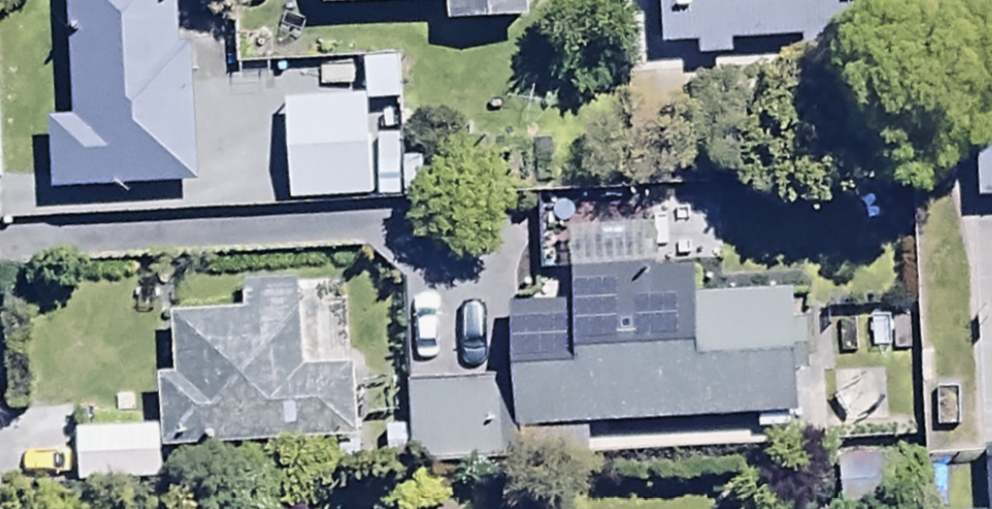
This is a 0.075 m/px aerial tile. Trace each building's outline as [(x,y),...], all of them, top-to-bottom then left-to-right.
[(73,110),(48,112),(52,187),(198,180),(191,35),(183,35),(182,0),(68,0),(73,110)] [(442,21),(524,18),(524,0),(441,0),(442,21)] [(687,59),(904,44),(900,0),(683,0),(687,59)] [(359,58),(361,96),(282,100),(287,201),(420,195),(418,159),(367,162),(364,101),(399,99),(397,56),(359,58)] [(506,379),(512,429),(791,412),(791,369),(807,369),(807,321),(792,321),(792,290),(719,290),(719,267),(651,267),(651,224),(568,224),(568,280),(520,279),(520,298),(506,298),(506,379)] [(160,423),(162,443),(338,436),(338,458),(371,456),(370,431),(362,431),(359,359),(306,361),(303,279),(240,282),(241,302),(169,305),(172,367),(158,368),(160,423)] [(512,429),(506,379),(444,379),(444,356),(406,356),(410,423),(385,424),(387,469),(514,461),(512,429)] [(882,375),(830,376),(831,424),(883,423),(882,375)] [(162,443),(160,423),(76,427),(78,479),(163,476),(162,443)] [(918,454),(835,456),(836,507),(919,506),(918,454)]
